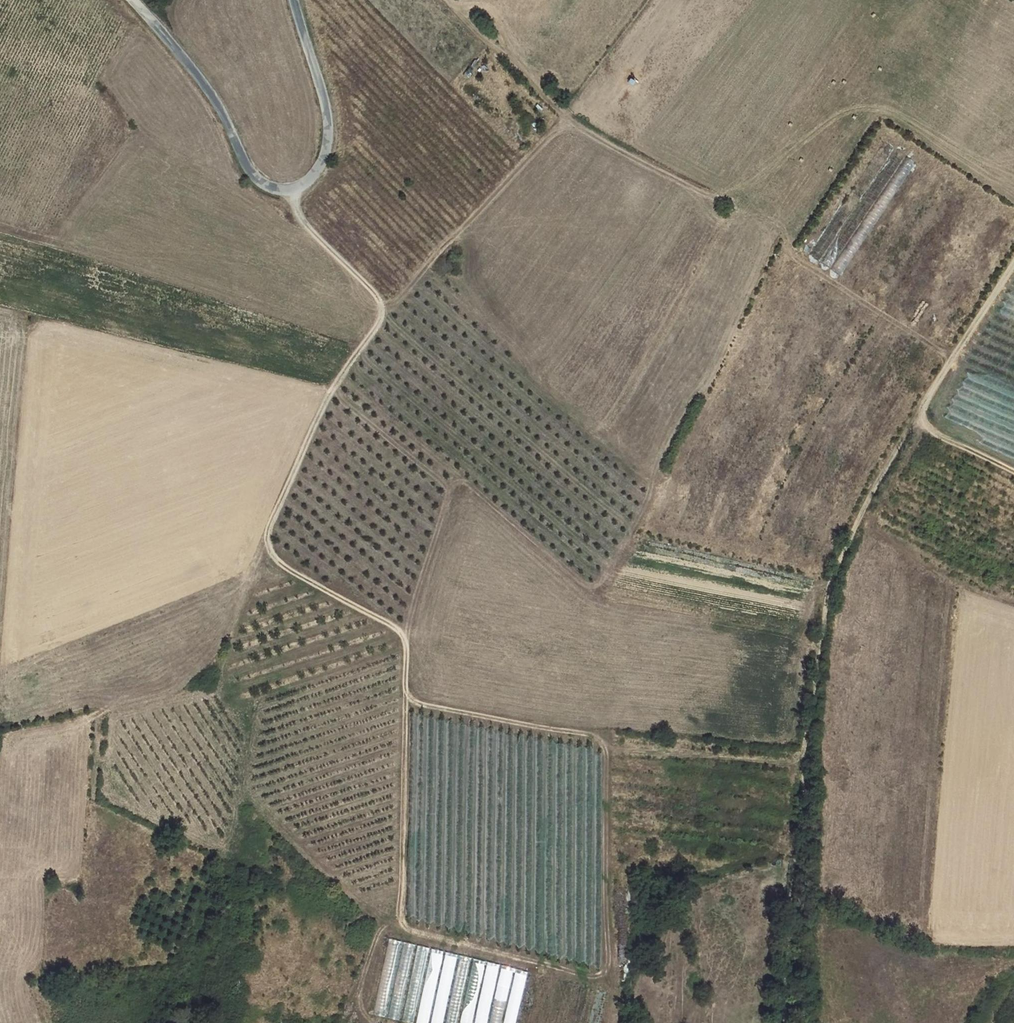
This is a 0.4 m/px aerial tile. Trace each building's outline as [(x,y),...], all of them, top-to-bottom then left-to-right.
[(843,198),(862,212),(904,156),(885,142),(843,198)] [(843,232),(819,259),(827,266),(851,240),(843,232)] [(526,969),(485,961),(474,1022),(516,1022),(526,969)]
